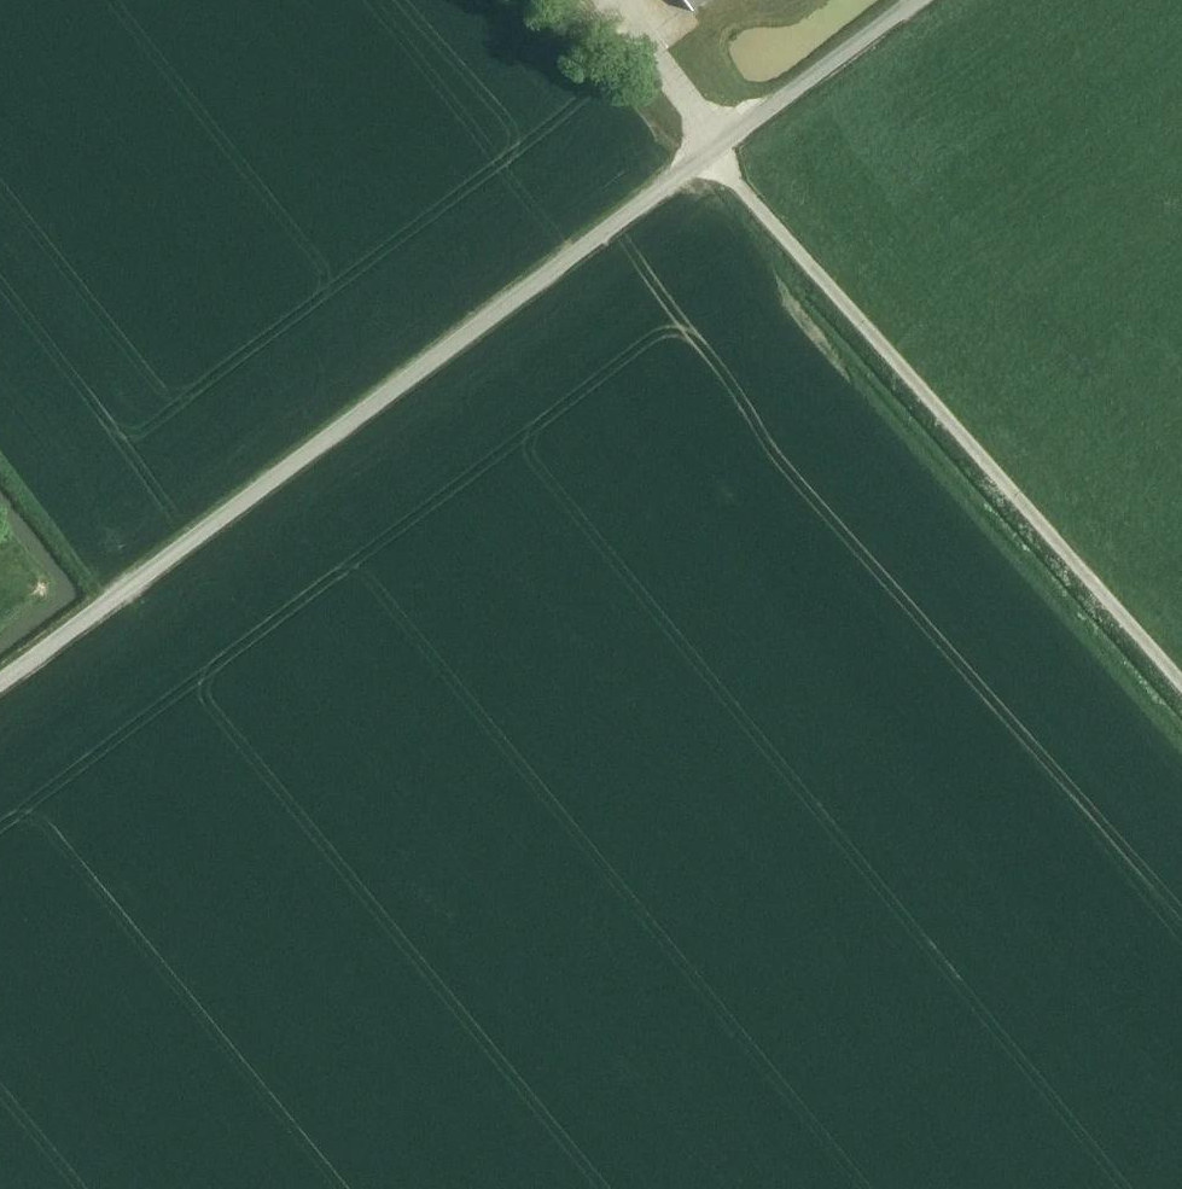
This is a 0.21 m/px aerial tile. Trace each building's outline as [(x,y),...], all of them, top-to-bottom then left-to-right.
[(695,10),(707,0),(687,0),(695,10)]
